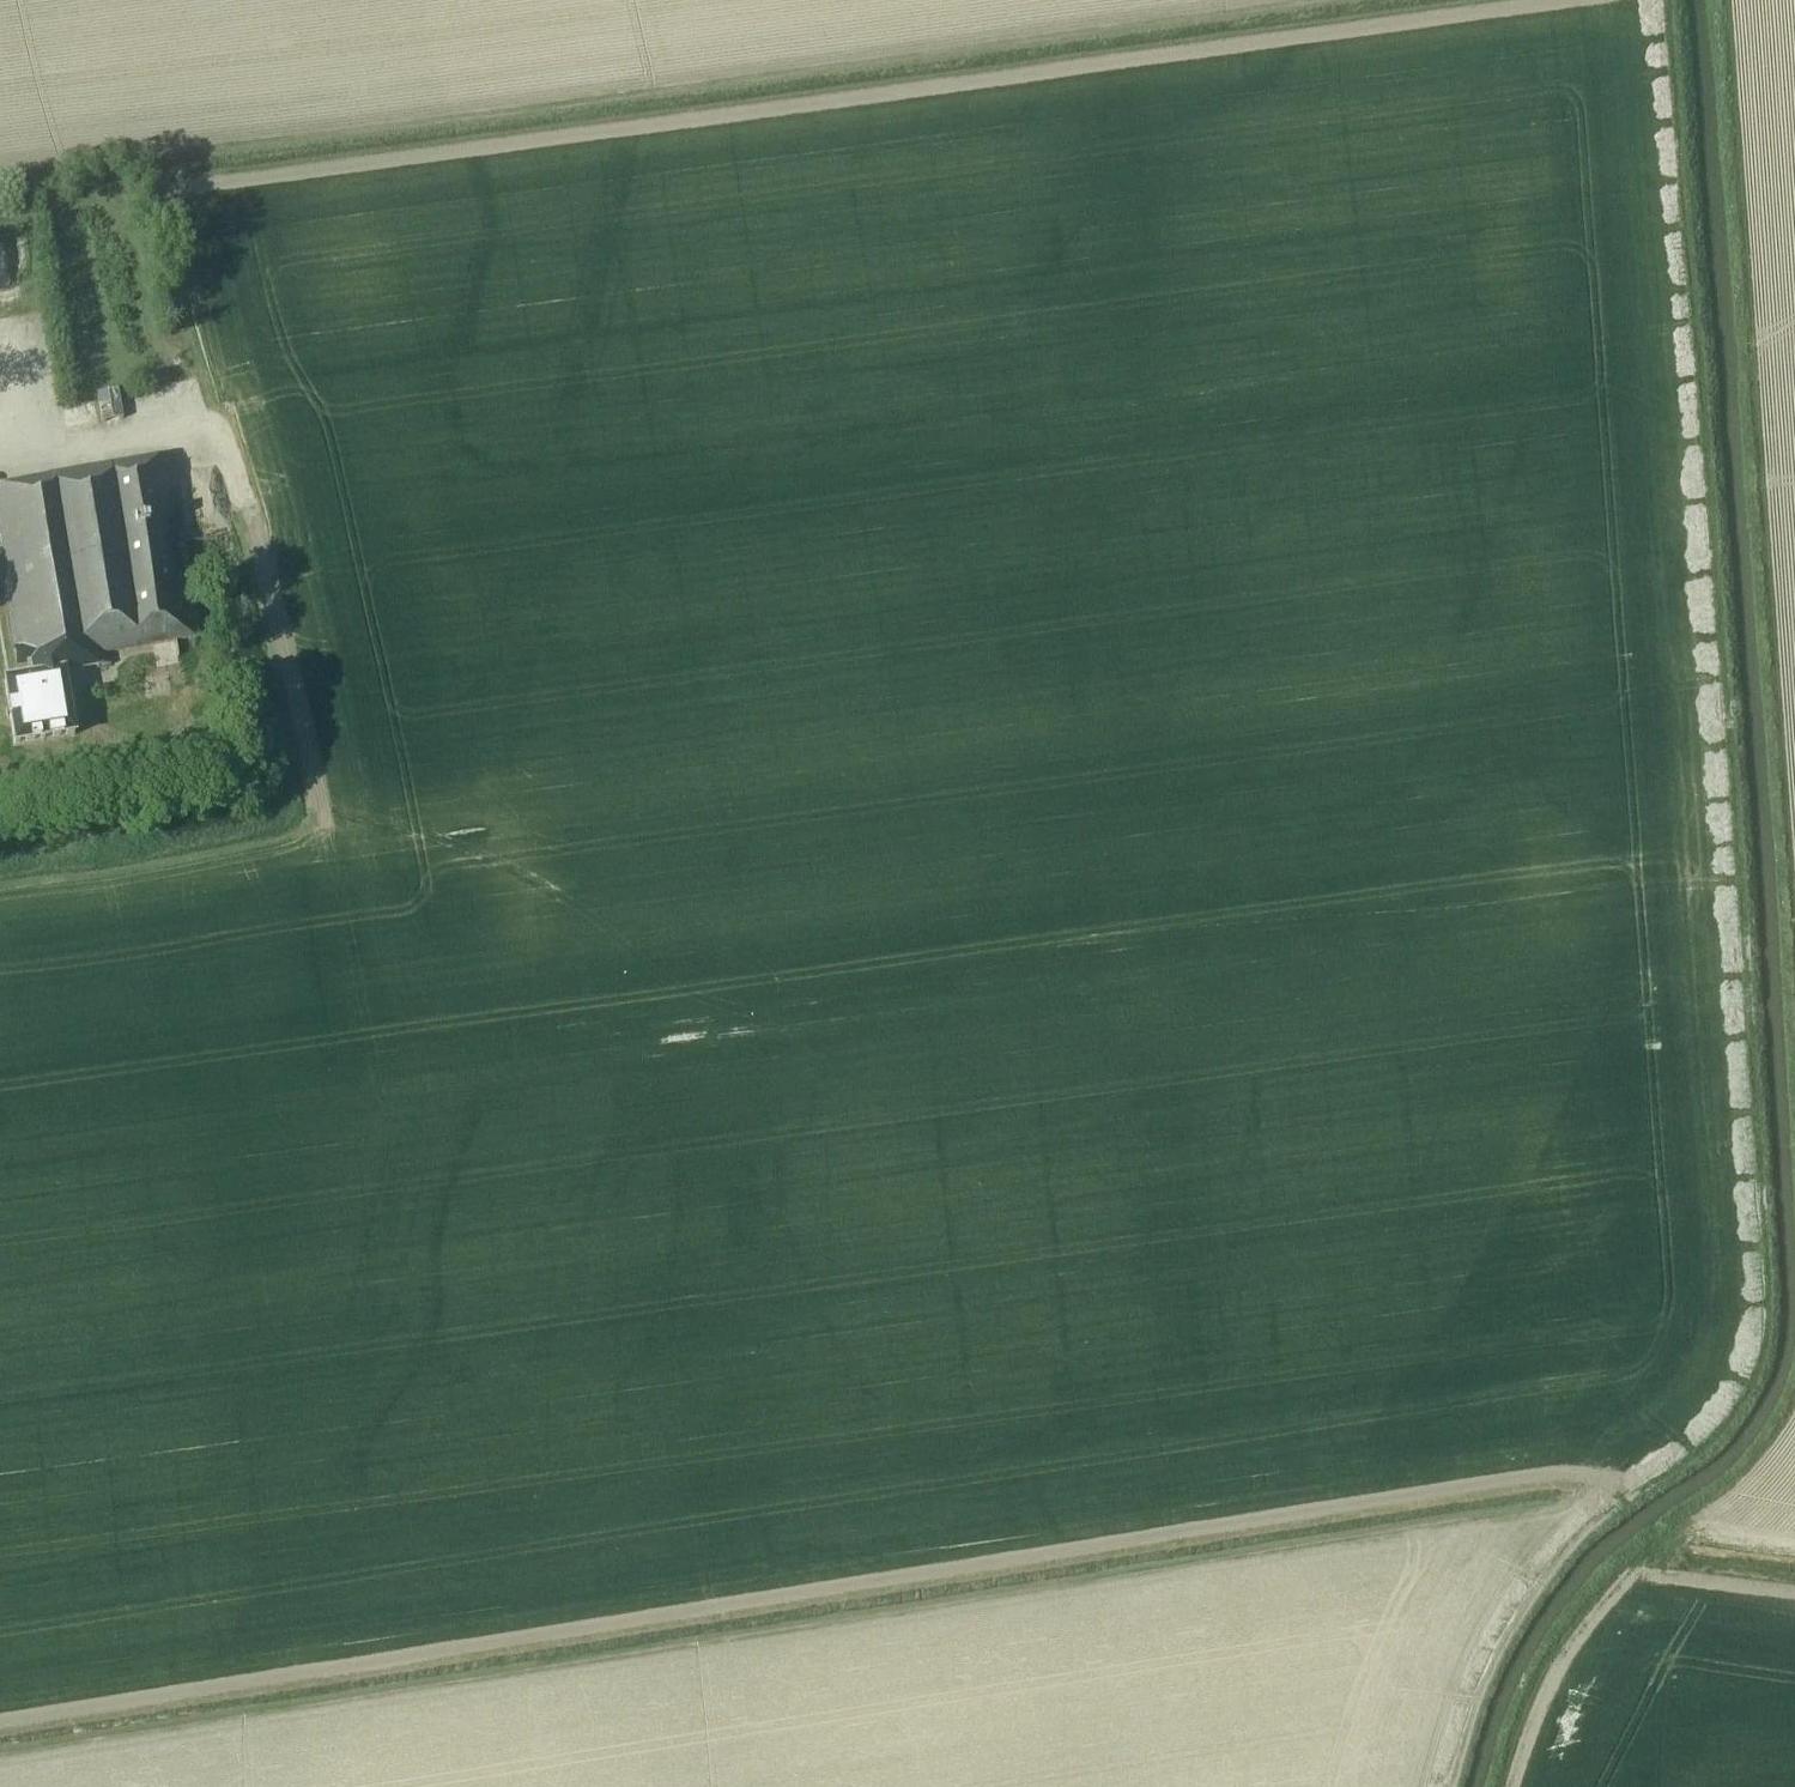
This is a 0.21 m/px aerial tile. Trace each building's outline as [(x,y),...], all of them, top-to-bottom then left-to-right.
[(123,418),(118,389),(96,393),(101,422),(123,418)] [(169,456),(0,484),(0,548),(20,667),(29,665),(31,676),(4,681),(14,745),(73,735),(63,670),(109,662),(107,652),(199,637),(169,456)]
